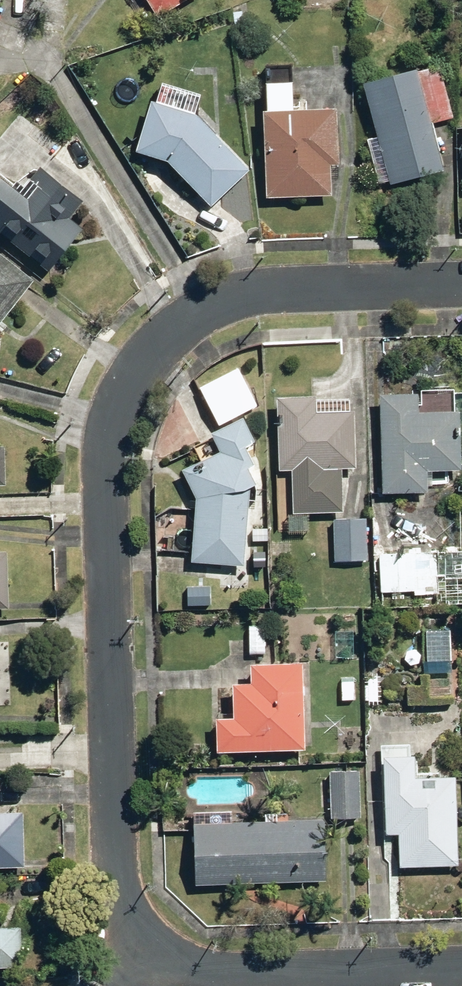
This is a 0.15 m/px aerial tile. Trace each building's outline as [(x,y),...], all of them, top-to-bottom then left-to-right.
[(156,20),(185,0),(141,0),(156,20)] [(435,65),(355,85),(372,146),(366,148),(376,188),(439,171),(433,151),(438,150),(432,127),(450,122),(435,65)] [(285,87),(260,86),(261,115),(256,115),(257,198),(324,196),(323,171),(337,171),(336,114),(286,115),(285,87)] [(191,119),(145,106),(132,153),(161,161),(206,207),(243,171),(191,119)] [(0,183),(0,236),(44,271),(63,248),(77,231),(62,219),(74,203),(32,169),(17,188),(4,178),(0,183)] [(0,262),(0,323),(30,284),(0,262)] [(257,403),(235,368),(196,393),(218,428),(257,403)] [(412,397),(376,396),(377,495),(427,494),(427,477),(456,476),(455,416),(412,417),(412,397)] [(350,401),(273,397),(272,472),(287,473),(286,517),(336,518),(337,471),(349,471),(350,401)] [(252,447),(238,419),(204,437),(214,455),(178,475),(191,499),(187,563),(241,566),(244,508),(255,509),(256,486),(248,472),(255,467),(245,451),(252,447)] [(366,523),(331,522),(329,562),(364,564),(366,523)] [(372,553),(372,595),(434,595),(434,553),(372,553)] [(265,626),(245,626),(245,657),(265,657),(265,626)] [(448,675),(447,632),(422,632),(423,675),(448,675)] [(296,754),(297,668),(244,668),(244,689),(224,689),(223,723),(212,723),(211,752),(296,754)] [(414,761),(377,761),(379,839),(392,838),(393,871),(453,869),(450,778),(414,779),(414,761)] [(357,772),(326,773),(327,822),(358,821),(357,772)] [(0,817),(0,871),(15,871),(15,817),(0,817)] [(318,823),(189,823),(189,886),(318,887),(318,823)] [(21,969),(19,926),(0,927),(0,970),(21,969)]
